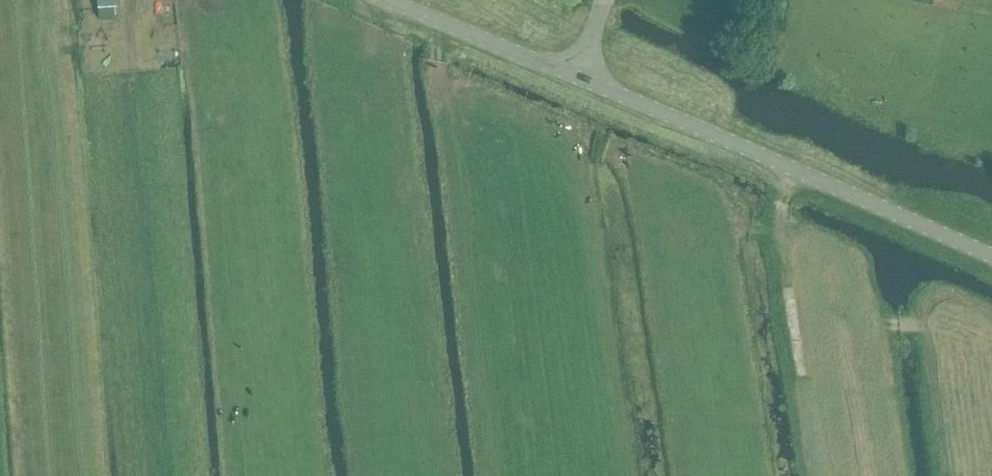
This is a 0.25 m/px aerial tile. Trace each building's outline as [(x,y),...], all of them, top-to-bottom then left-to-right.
[(99,10),(116,9),(115,0),(98,0),(99,10)]
